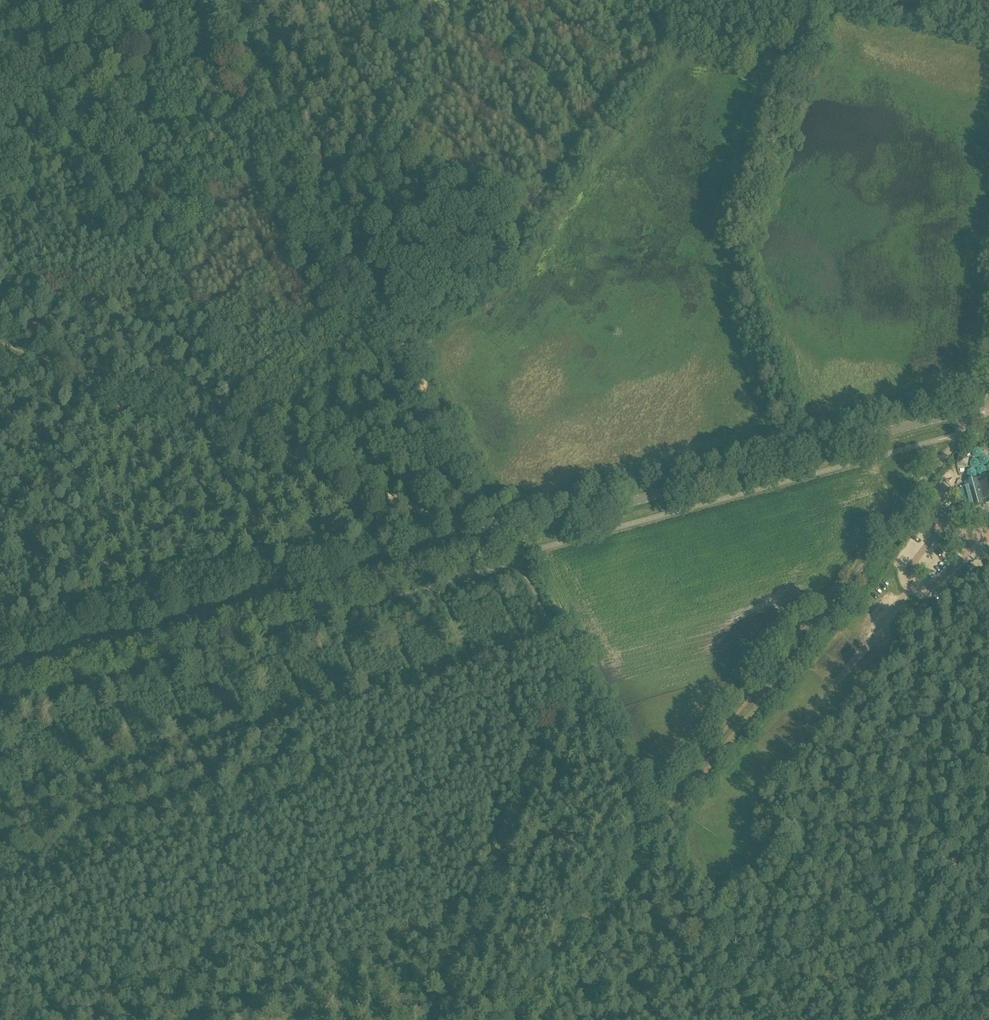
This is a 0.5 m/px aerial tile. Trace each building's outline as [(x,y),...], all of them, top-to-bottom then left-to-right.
[(963,481),(971,509),(986,505),(984,499),(985,499),(987,503),(988,502),(988,475),(980,477),(980,478),(979,478),(978,477),(963,481)] [(938,559),(944,568),(950,563),(943,555),(938,559)]
